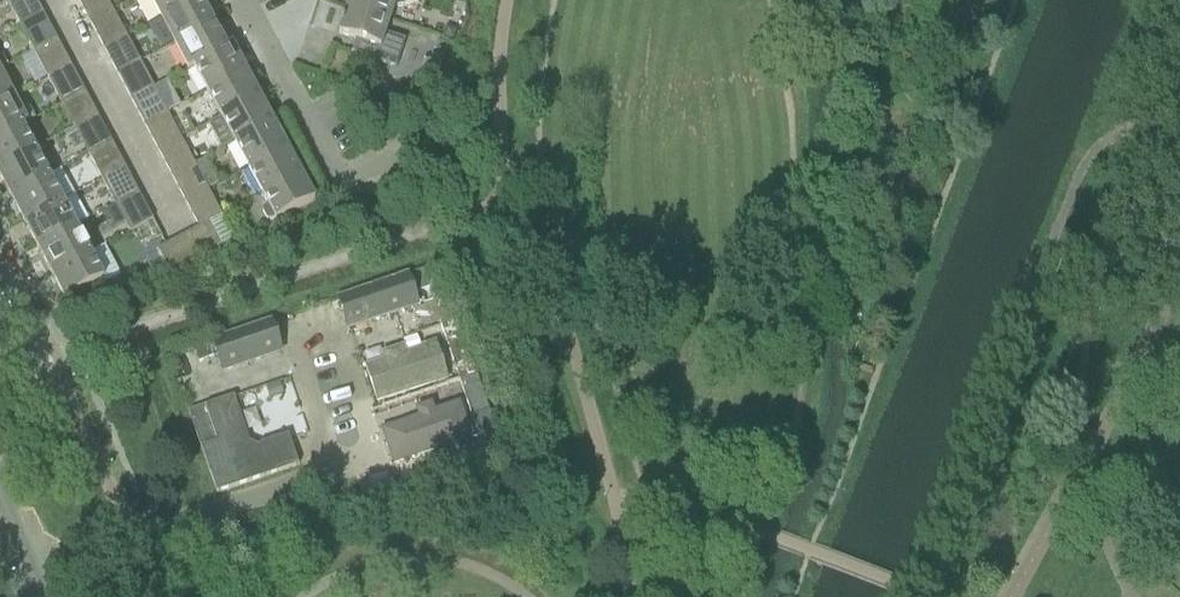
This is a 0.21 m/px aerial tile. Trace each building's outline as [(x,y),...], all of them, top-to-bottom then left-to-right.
[(19,27),(43,14),(35,0),(8,0),(5,1),(19,27)] [(89,23),(111,11),(105,0),(76,0),(89,23)] [(159,18),(194,0),(149,0),(159,18)] [(173,44),(212,23),(199,0),(194,0),(159,18),(173,44)] [(346,8),(389,22),(393,9),(418,4),(419,0),(349,0),(346,8)] [(346,8),(338,34),(355,40),(365,44),(361,57),(374,61),(395,68),(400,54),(404,41),(384,35),(386,30),(389,22),(346,8)] [(89,23),(102,49),(125,36),(111,11),(89,23)] [(19,27),(33,52),(56,40),(43,14),(19,27)] [(173,44),(187,70),(230,46),(230,45),(225,48),(212,23),(173,44)] [(446,28),(442,38),(453,41),(456,31),(446,28)] [(102,49),(116,74),(139,62),(125,36),(102,49)] [(33,52),(46,78),(70,65),(56,40),(33,52)] [(192,68),(206,92),(244,72),(230,46),(187,70),(187,71),(192,68)] [(116,74),(129,100),(152,88),(139,62),(116,74)] [(46,78),(60,104),(84,91),(70,65),(46,78)] [(206,92),(220,118),(258,97),(244,72),(206,92)] [(12,97),(8,89),(10,83),(6,75),(1,75),(0,74),(0,103),(12,97)] [(129,100),(143,126),(166,113),(152,88),(129,100)] [(411,88),(407,101),(428,108),(432,95),(411,88)] [(60,104),(74,130),(97,117),(84,91),(60,104)] [(0,103),(0,136),(20,125),(34,118),(28,108),(20,112),(12,97),(0,103)] [(220,118),(233,143),(272,123),(258,97),(220,118)] [(143,126),(157,151),(180,139),(166,113),(143,126)] [(74,130),(87,155),(111,143),(97,117),(74,130)] [(233,143),(247,169),(286,148),(272,123),(233,143)] [(34,151),(20,125),(0,136),(0,169),(34,151)] [(157,151),(170,177),(194,164),(180,139),(157,151)] [(87,155),(101,181),(125,168),(111,143),(87,155)] [(247,169),(261,194),(299,174),(286,148),(247,169)] [(9,197),(47,176),(34,151),(0,169),(0,180),(9,197)] [(170,177),(184,203),(207,190),(194,164),(170,177)] [(101,181),(114,207),(138,194),(125,168),(101,181)] [(299,174),(261,194),(267,206),(265,207),(262,211),(268,222),(273,222),(314,200),(299,174)] [(9,197),(23,222),(61,202),(47,176),(9,197)] [(197,228),(197,229),(208,224),(222,216),(207,190),(184,203),(197,228)] [(138,194),(114,207),(128,233),(152,220),(138,194)] [(61,202),(23,222),(36,248),(75,228),(88,221),(74,195),(61,202)] [(197,228),(182,236),(194,260),(220,246),(208,224),(197,229),(197,228)] [(36,248),(50,274),(88,253),(75,228),(36,248)] [(194,260),(182,236),(156,250),(169,274),(194,260)] [(88,253),(50,274),(64,300),(102,280),(88,253)] [(441,302),(433,305),(440,326),(458,320),(439,265),(425,270),(432,291),(437,289),(441,302)] [(406,276),(338,300),(348,329),(416,305),(406,276)] [(459,380),(477,374),(458,320),(440,326),(459,380)] [(270,323),(213,342),(222,371),(280,352),(270,323)] [(404,356),(402,349),(383,355),(385,362),(365,368),(376,402),(446,380),(434,343),(421,347),(422,350),(404,356)] [(496,430),(477,374),(459,380),(478,435),(478,436),(495,430),(496,430)] [(233,397),(188,412),(216,494),(298,466),(288,436),(287,435),(259,445),(260,447),(249,443),(233,397)] [(383,431),(394,463),(469,438),(458,406),(432,414),(420,419),(383,431)]
